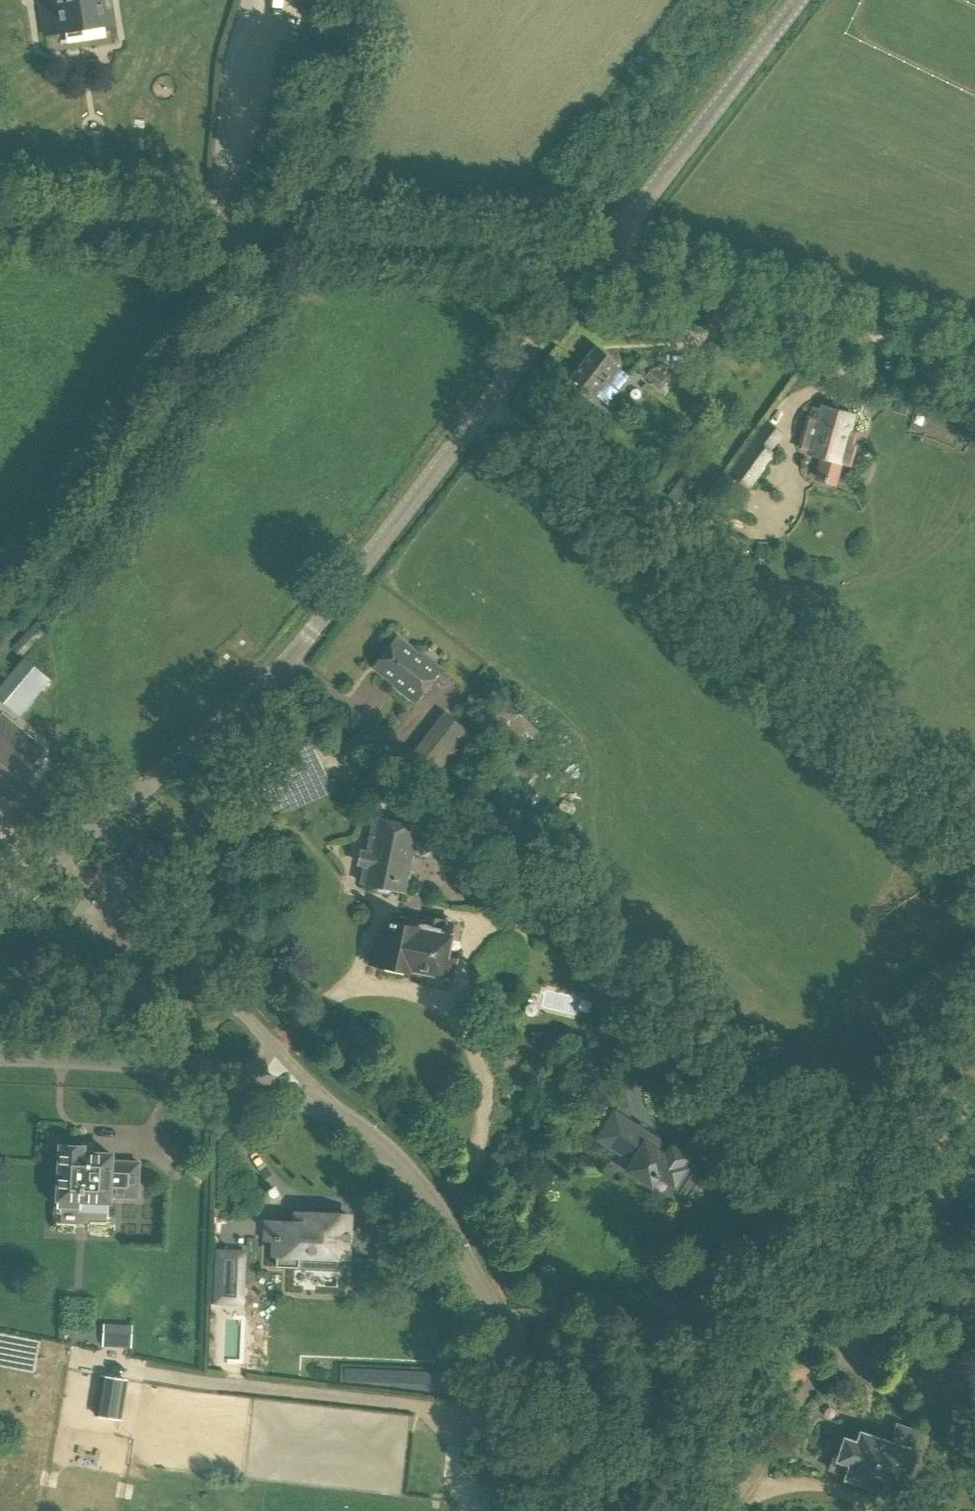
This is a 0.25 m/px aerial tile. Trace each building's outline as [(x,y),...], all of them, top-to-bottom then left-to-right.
[(45,36),(113,25),(109,0),(40,0),(45,36)] [(69,52),(53,58),(58,70),(73,65),(69,52)] [(702,357),(711,364),(723,346),(714,340),(702,357)] [(564,388),(575,397),(582,388),(592,395),(593,394),(606,404),(629,375),(613,363),(615,362),(594,346),(570,377),(571,378),(564,388)] [(653,365),(645,376),(657,385),(665,375),(653,365)] [(898,392),(894,404),(907,408),(910,395),(898,392)] [(811,449),(810,453),(823,457),(818,477),(825,479),(824,481),(828,482),(828,480),(835,482),(840,462),(850,465),(855,445),(852,444),(855,432),(849,430),(853,415),(822,407),(821,411),(814,409),(811,420),(810,420),(803,447),(811,449)] [(749,487),(772,454),(768,451),(780,435),(767,425),(732,474),(749,487)] [(668,498),(678,506),(704,473),(699,470),(689,482),(684,478),(668,498)] [(11,647),(21,658),(42,635),(33,625),(11,647)] [(432,677),(415,664),(423,655),(422,654),(420,656),(397,638),(374,668),(396,685),(394,687),(414,702),(440,669),(439,668),(432,677)] [(19,718),(50,681),(24,659),(0,687),(0,701),(19,718)] [(470,693),(467,696),(468,700),(471,703),(475,702),(478,699),(477,695),(474,692),(470,693)] [(504,701),(489,720),(499,728),(504,723),(508,727),(505,730),(509,733),(507,736),(516,743),(531,724),(504,701)] [(9,799),(36,766),(32,763),(43,749),(0,714),(0,791),(9,799)] [(434,733),(416,756),(437,772),(455,749),(434,733)] [(281,756),(296,758),(298,747),(283,744),(281,756)] [(360,884),(373,886),(376,893),(385,895),(390,891),(403,894),(406,879),(408,880),(413,858),(411,858),(420,812),(402,808),(398,823),(374,818),(360,884)] [(117,865),(161,882),(166,849),(135,836),(117,865)] [(368,963),(409,972),(410,968),(449,976),(452,960),(444,958),(452,921),(435,917),(432,930),(417,927),(389,921),(384,945),(372,943),(368,963)] [(598,1138),(633,1160),(626,1171),(649,1185),(654,1178),(657,1175),(672,1184),(681,1169),(678,1167),(684,1156),(670,1147),(669,1149),(613,1114),(598,1138)] [(60,1146),(57,1207),(80,1208),(82,1208),(82,1204),(80,1203),(80,1201),(109,1202),(109,1197),(137,1198),(139,1163),(111,1162),(111,1154),(92,1153),(92,1150),(83,1149),(83,1147),(60,1146)] [(347,1258),(349,1216),(296,1214),(296,1224),(267,1223),(266,1239),(274,1239),(274,1254),(276,1255),(276,1267),(320,1269),(321,1256),(347,1258)] [(210,1303),(224,1304),(224,1287),(238,1288),(240,1252),(235,1252),(212,1251),(210,1303)] [(104,1325),(103,1346),(104,1346),(104,1344),(129,1345),(129,1347),(130,1347),(131,1326),(104,1325)] [(127,1379),(101,1375),(95,1415),(121,1419),(127,1379)] [(829,1471),(848,1477),(848,1479),(851,1480),(852,1483),(862,1486),(864,1484),(882,1490),(883,1493),(893,1496),(895,1494),(899,1495),(899,1494),(905,1496),(909,1481),(903,1479),(911,1453),(910,1452),(917,1431),(904,1427),(902,1433),(897,1431),(896,1435),(891,1433),(888,1443),(878,1440),(877,1442),(860,1437),(856,1447),(844,1443),(839,1459),(833,1458),(829,1471)]
